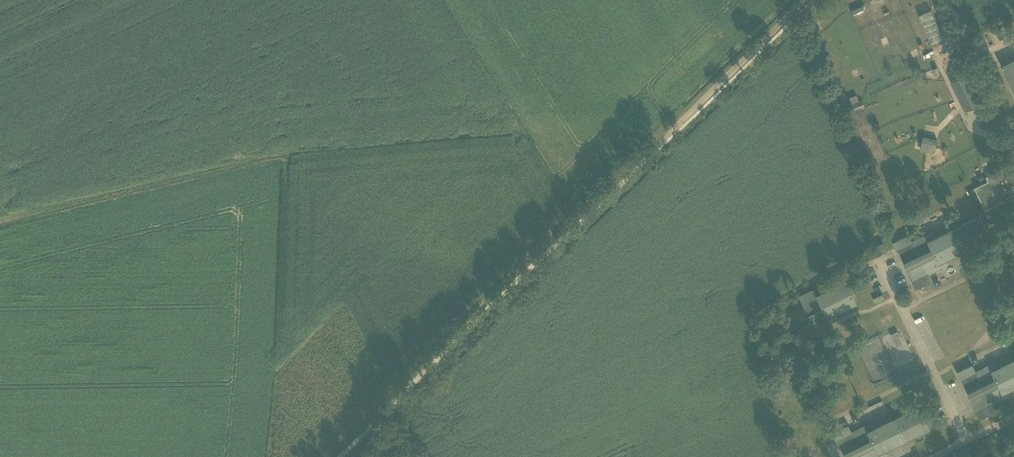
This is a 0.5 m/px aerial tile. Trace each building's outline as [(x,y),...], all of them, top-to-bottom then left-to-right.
[(919,15),(931,43),(943,38),(931,10),(919,15)] [(815,16),(812,17),(819,34),(823,32),(815,16)] [(1013,92),(1013,59),(1001,65),(1013,92)] [(971,71),(950,82),(964,111),(986,100),(971,71)] [(847,106),(850,112),(864,105),(862,100),(847,106)] [(923,136),(920,151),(934,154),(938,139),(923,136)] [(1011,214),(1013,213),(1013,175),(1009,165),(985,176),(988,181),(974,187),(985,210),(1004,200),(1011,214)] [(980,215),(928,240),(925,234),(912,241),(909,234),(892,242),(897,250),(898,250),(913,280),(911,281),(915,289),(932,281),(929,275),(949,265),(946,259),(991,238),(980,215)] [(811,320),(816,330),(838,320),(835,314),(858,303),(847,280),(824,291),(821,285),(800,296),(804,305),(804,307),(804,310),(804,312),(805,314),(806,317),(808,318),(810,319),(811,320)] [(873,298),(875,303),(885,299),(883,294),(873,298)] [(890,332),(894,345),(903,342),(899,330),(890,332)] [(979,419),(995,411),(992,405),(1013,395),(1010,389),(1013,388),(1013,359),(999,366),(996,361),(976,371),(973,364),(956,372),(960,381),(962,380),(976,410),(975,411),(979,419)] [(889,456),(886,450),(908,439),(906,434),(911,432),(912,435),(929,427),(919,407),(902,415),(904,418),(899,420),(897,416),(880,424),(875,427),(872,421),(852,431),(849,425),(832,433),(837,441),(838,441),(845,456),(886,456),(889,456)]
